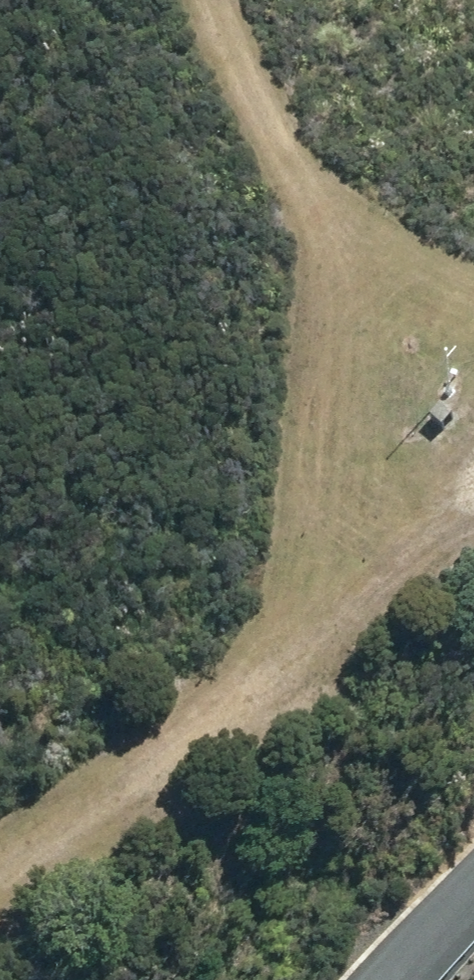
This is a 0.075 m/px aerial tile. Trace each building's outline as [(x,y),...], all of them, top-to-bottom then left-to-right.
[(447,407),(435,422),(449,434),(461,419),(447,407)]
